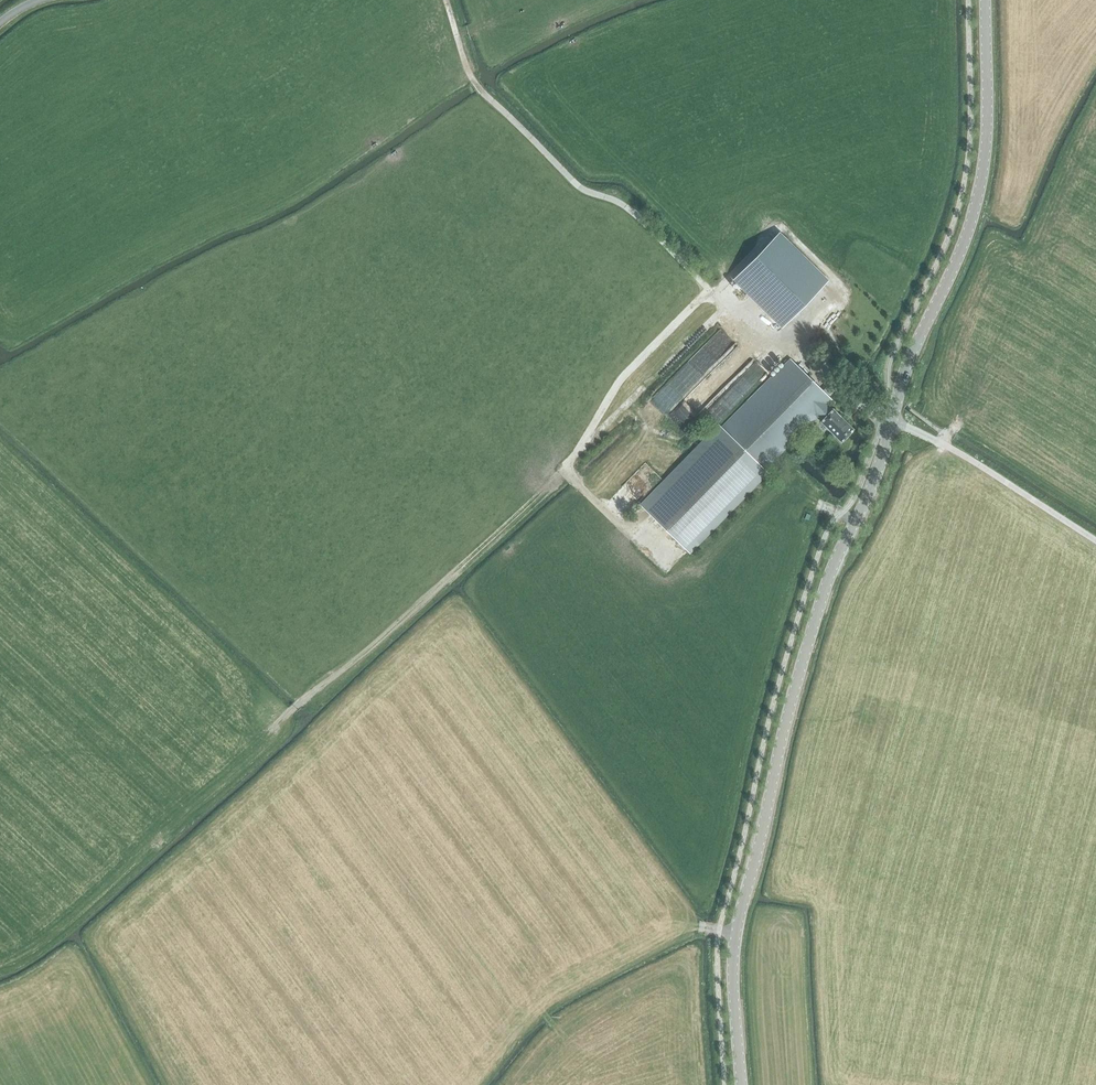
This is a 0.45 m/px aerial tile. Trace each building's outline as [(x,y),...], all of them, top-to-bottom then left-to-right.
[(736,276),(783,323),(828,278),(780,231),(736,276)] [(700,353),(652,397),(666,411),(715,365),(708,357),(706,359),(700,353)] [(642,505),(690,552),(766,472),(763,470),(817,414),(822,419),(820,421),(840,441),(854,428),(833,407),(832,409),(827,404),(832,399),(790,358),(722,429),(719,426),(642,505)]
